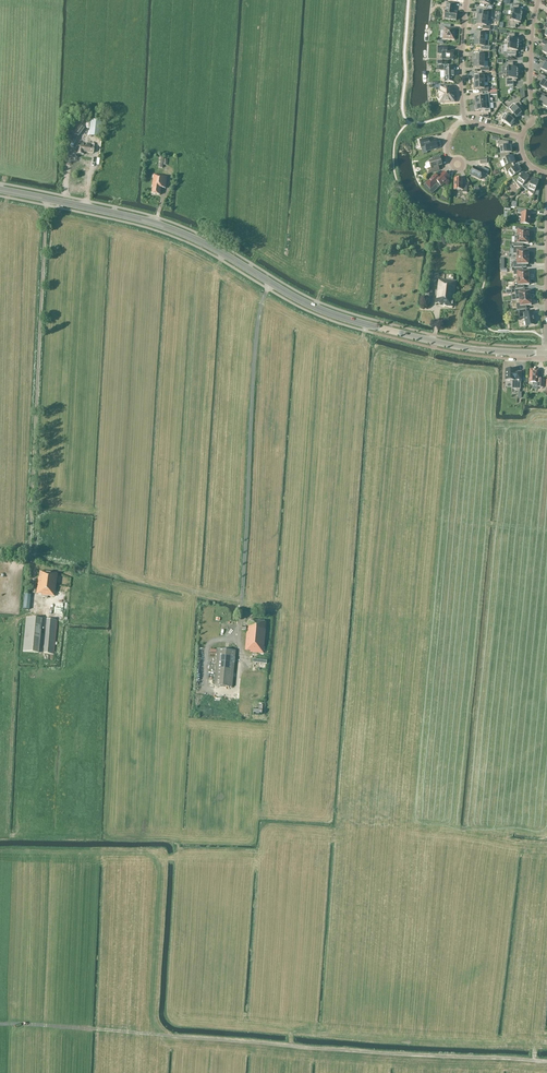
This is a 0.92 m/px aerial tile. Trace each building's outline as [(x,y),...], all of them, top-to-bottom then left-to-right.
[(480,3),(487,5),(486,8),(492,10),(493,7),(489,5),(491,0),(481,0),(480,3)] [(455,4),(447,3),(446,11),(445,11),(444,19),(456,21),(457,12),(453,12),(455,4)] [(510,16),(521,18),(522,12),(520,12),(520,10),(521,10),(518,9),(519,6),(512,5),(510,16)] [(477,19),(487,20),(490,21),(491,15),(492,15),(492,12),(486,11),(485,14),(478,13),(477,19)] [(520,24),(521,18),(510,16),(509,27),(515,28),(516,25),(519,25),(518,25),(518,23),(520,24)] [(486,26),(487,20),(477,19),(476,25),(484,26),(483,29),(490,30),(490,27),(486,26)] [(454,40),(455,29),(450,29),(451,25),(441,24),(440,31),(444,31),(443,39),(454,40)] [(475,34),(475,40),(485,41),(485,35),(490,36),(491,32),(483,32),(483,35),(475,34)] [(507,45),(518,46),(518,40),(516,40),(517,38),(514,38),(515,34),(508,34),(507,45)] [(485,41),(475,40),(474,46),(482,47),(482,50),(489,51),(490,47),(488,47),(489,42),(485,41)] [(518,52),(518,46),(507,45),(506,56),(513,57),(513,54),(516,54),(516,53),(516,51),(518,52)] [(442,54),(442,60),(453,60),(454,52),(447,52),(447,47),(438,47),(438,54),(442,54)] [(474,56),(474,62),(484,62),(484,59),(489,59),(489,53),(482,53),(482,56),(474,56)] [(484,62),(474,62),(474,68),(481,68),(481,71),(489,71),(489,68),(484,68),(484,62)] [(506,74),(517,74),(517,68),(515,68),(515,66),(516,66),(513,66),(513,63),(506,63),(506,74)] [(453,73),(453,67),(445,67),(445,83),(453,83),(453,76),(454,76),(454,73),(453,73)] [(474,77),(474,84),(484,83),(484,77),(488,77),(488,74),(481,74),(481,77),(474,77)] [(517,80),(517,74),(506,74),(506,86),(513,85),(513,82),(516,82),(515,82),(515,80),(517,80)] [(540,74),(538,77),(543,80),(539,86),(546,91),(546,79),(540,74)] [(484,83),(474,84),(474,90),(482,89),(482,93),(488,92),(488,83),(484,83)] [(452,91),(452,87),(441,88),(441,92),(439,92),(439,95),(438,96),(437,97),(437,98),(437,99),(438,99),(438,100),(439,100),(439,103),(454,102),(454,94),(454,93),(452,92),(452,91)] [(540,92),(538,95),(542,98),(539,104),(546,109),(546,110),(546,109),(546,96),(540,92)] [(483,98),(475,99),(476,105),(486,104),(489,104),(489,98),(489,94),(482,95),(483,98)] [(514,116),(516,118),(517,117),(521,115),(520,114),(521,113),(519,111),(523,109),(519,101),(506,108),(508,110),(514,116)] [(486,104),(476,105),(476,111),(484,110),(484,114),(491,113),(490,110),(490,107),(490,104),(489,104),(486,104)] [(511,119),(514,116),(508,110),(503,115),(504,116),(501,121),(511,127),(511,126),(514,123),(514,122),(514,121),(511,119)] [(90,120),(89,136),(100,137),(102,121),(90,120)] [(429,142),(428,139),(419,141),(421,148),(425,147),(427,152),(433,150),(434,150),(436,150),(437,149),(438,149),(436,141),(429,142)] [(500,148),(501,154),(508,153),(508,154),(511,153),(511,152),(512,148),(511,147),(511,146),(508,147),(508,142),(499,141),(498,148),(500,148)] [(86,147),(85,147),(84,148),(83,148),(83,144),(78,143),(77,147),(76,154),(84,155),(84,152),(93,153),(94,148),(92,147),(92,144),(86,143),(86,147)] [(501,154),(500,154),(501,162),(502,161),(505,167),(512,164),(515,163),(515,162),(514,157),(513,158),(512,157),(509,158),(508,154),(508,153),(501,154)] [(429,164),(426,165),(428,170),(429,173),(437,171),(436,168),(442,166),(439,157),(432,159),(433,161),(429,163),(429,164)] [(505,167),(504,167),(507,174),(508,173),(512,178),(518,173),(521,171),(520,171),(519,166),(517,167),(517,166),(514,169),(512,164),(505,167)] [(480,171),(474,167),(470,175),(480,180),(483,174),(486,175),(489,171),(482,167),(480,171)] [(449,178),(444,172),(438,178),(435,175),(426,184),(431,189),(438,182),(441,186),(449,178)] [(512,178),(511,178),(520,189),(522,187),(522,186),(522,187),(527,181),(529,178),(528,177),(525,174),(524,174),(523,174),(521,177),(518,173),(512,178)] [(166,189),(167,177),(154,175),(152,187),(153,187),(152,194),(160,195),(161,188),(163,189),(166,189)] [(463,179),(454,179),(454,190),(463,190),(462,193),(467,193),(467,186),(463,186),(463,179)] [(522,187),(522,186),(522,187),(533,196),(535,197),(536,196),(538,196),(539,192),(535,191),(538,182),(537,182),(534,179),(533,180),(532,180),(531,183),(527,181),(522,187)] [(529,225),(530,214),(525,213),(525,210),(518,209),(517,213),(522,214),(521,224),(529,225)] [(517,230),(517,237),(528,237),(529,231),(522,230),(522,227),(516,227),(516,230),(517,230)] [(517,237),(514,237),(514,244),(513,247),(522,247),(522,244),(528,244),(528,237),(517,237)] [(517,258),(528,258),(528,251),(522,251),(522,248),(513,248),(513,254),(517,254),(517,258)] [(528,265),(528,258),(517,258),(517,262),(514,262),(514,268),(522,268),(522,265),(528,265)] [(517,275),(517,279),(529,278),(528,272),(522,272),(522,269),(514,269),(514,275),(517,275)] [(529,278),(517,279),(518,285),(515,286),(515,289),(523,289),(523,286),(529,285),(529,278)] [(455,301),(456,281),(438,279),(435,304),(440,305),(440,306),(453,307),(453,301),(455,301)] [(515,294),(512,295),(512,301),(519,300),(531,299),(530,292),(523,292),(523,289),(515,290),(515,294)] [(520,304),(516,304),(517,310),(525,309),(525,306),(531,305),(531,299),(519,300),(520,304)] [(526,310),(519,311),(520,318),(525,317),(526,326),(534,325),(532,313),(527,314),(526,310)] [(515,369),(506,369),(505,381),(512,381),(512,389),(521,389),(521,381),(522,372),(515,372),(515,369)] [(539,370),(530,370),(530,376),(533,376),(532,385),(538,385),(538,387),(543,388),(544,380),(540,379),(540,377),(538,377),(539,370)] [(39,578),(38,578),(36,594),(41,594),(41,595),(54,597),(57,574),(40,572),(39,578)] [(51,609),(51,618),(63,618),(63,610),(51,609)] [(38,653),(41,619),(26,618),(23,652),(38,653)] [(57,620),(47,620),(44,654),(53,655),(57,620)] [(248,627),(242,626),(242,630),(247,631),(245,651),(250,651),(250,652),(264,654),(266,630),(266,622),(248,621),(248,627)] [(232,687),(236,650),(218,649),(214,686),(232,687)] [(247,674),(242,674),(242,689),(244,689),(244,693),(253,693),(253,671),(247,671),(247,674)]
